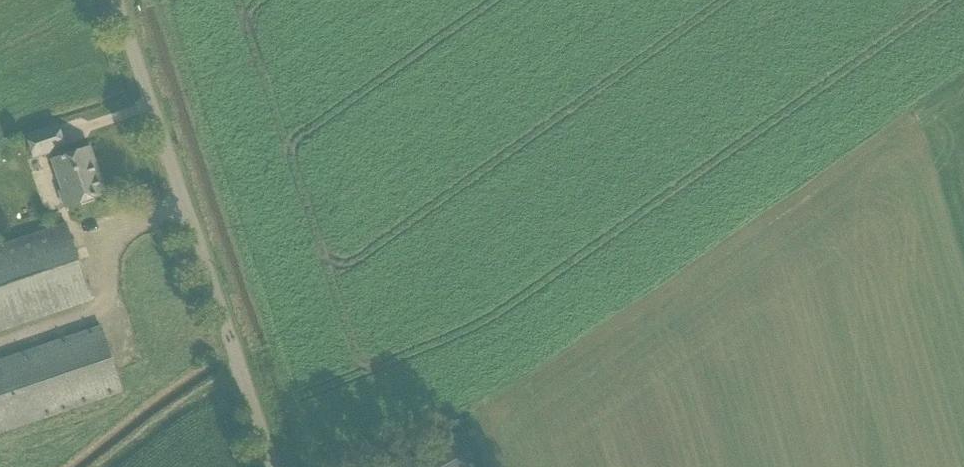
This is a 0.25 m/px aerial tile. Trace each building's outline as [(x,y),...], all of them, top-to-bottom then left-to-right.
[(57,125),(38,131),(27,135),(34,158),(50,152),(53,160),(52,160),(62,192),(66,191),(71,205),(105,193),(90,148),(66,155),(64,148),(57,125)] [(46,230),(0,245),(0,331),(91,300),(65,223),(46,230)] [(81,333),(0,360),(0,432),(122,392),(100,326),(81,333)] [(400,466),(476,466),(459,435),(400,466)]
